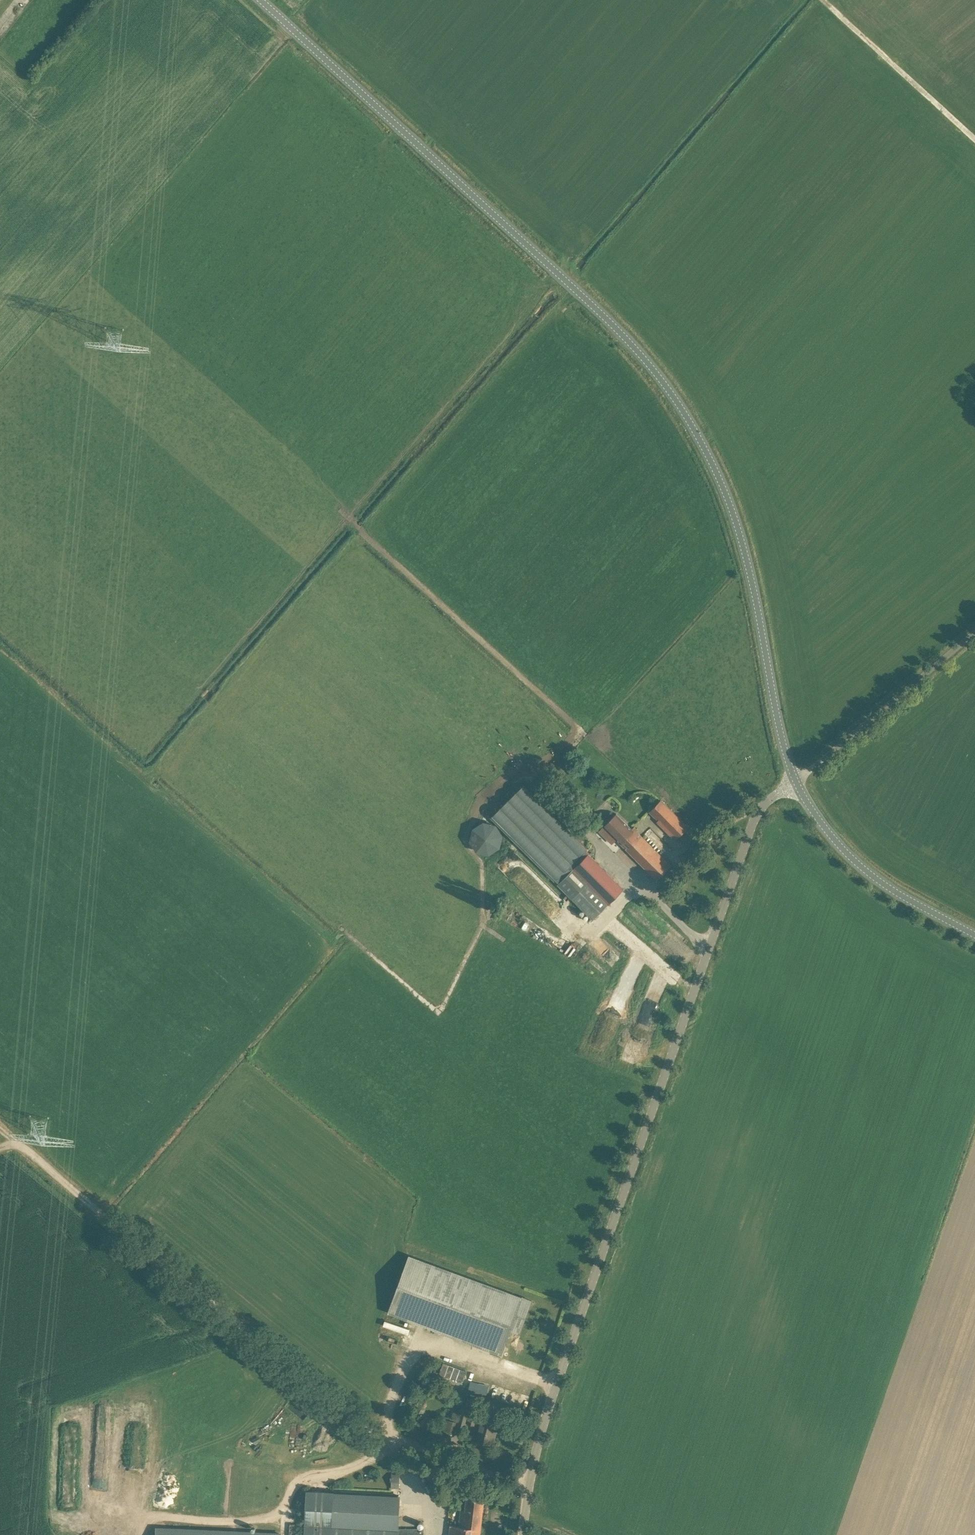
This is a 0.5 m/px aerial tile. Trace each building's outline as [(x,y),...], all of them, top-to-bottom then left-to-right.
[(559,885),(557,887),(592,923),(623,891),(585,853),(587,851),(523,787),(489,819),(494,824),(497,825),(499,829),(553,884),(555,883),(559,885)] [(649,811),(677,839),(688,827),(661,800),(649,811)] [(617,813),(604,826),(657,880),(671,866),(637,831),(638,831),(638,830),(634,826),(632,828),(617,813)] [(470,841),(476,851),(489,855),(500,848),(503,836),(496,825),(484,821),(473,828),(470,841)] [(612,935),(617,938),(624,930),(616,924),(613,928),(616,931),(612,935)] [(532,1300),(409,1255),(388,1312),(502,1354),(510,1330),(520,1334),(532,1300)] [(409,1333),(411,1328),(386,1319),(384,1325),(409,1333)] [(466,1371),(443,1363),(439,1373),(462,1382),(466,1371)] [(466,1423),(469,1411),(461,1409),(457,1425),(465,1427),(466,1423)] [(479,1413),(469,1411),(466,1423),(476,1425),(477,1423),(479,1414),(479,1413)] [(481,1424),(477,1440),(493,1444),(499,1419),(479,1414),(477,1423),(481,1424)] [(443,1431),(455,1433),(458,1422),(446,1419),(443,1431)] [(400,1487),(401,1473),(393,1473),(392,1487),(400,1487)] [(305,1534),(425,1534),(425,1529),(400,1529),(400,1496),(307,1491),(305,1534)] [(453,1534),(480,1534),(484,1499),(467,1497),(465,1511),(460,1510),(458,1526),(454,1525),(453,1534)]
